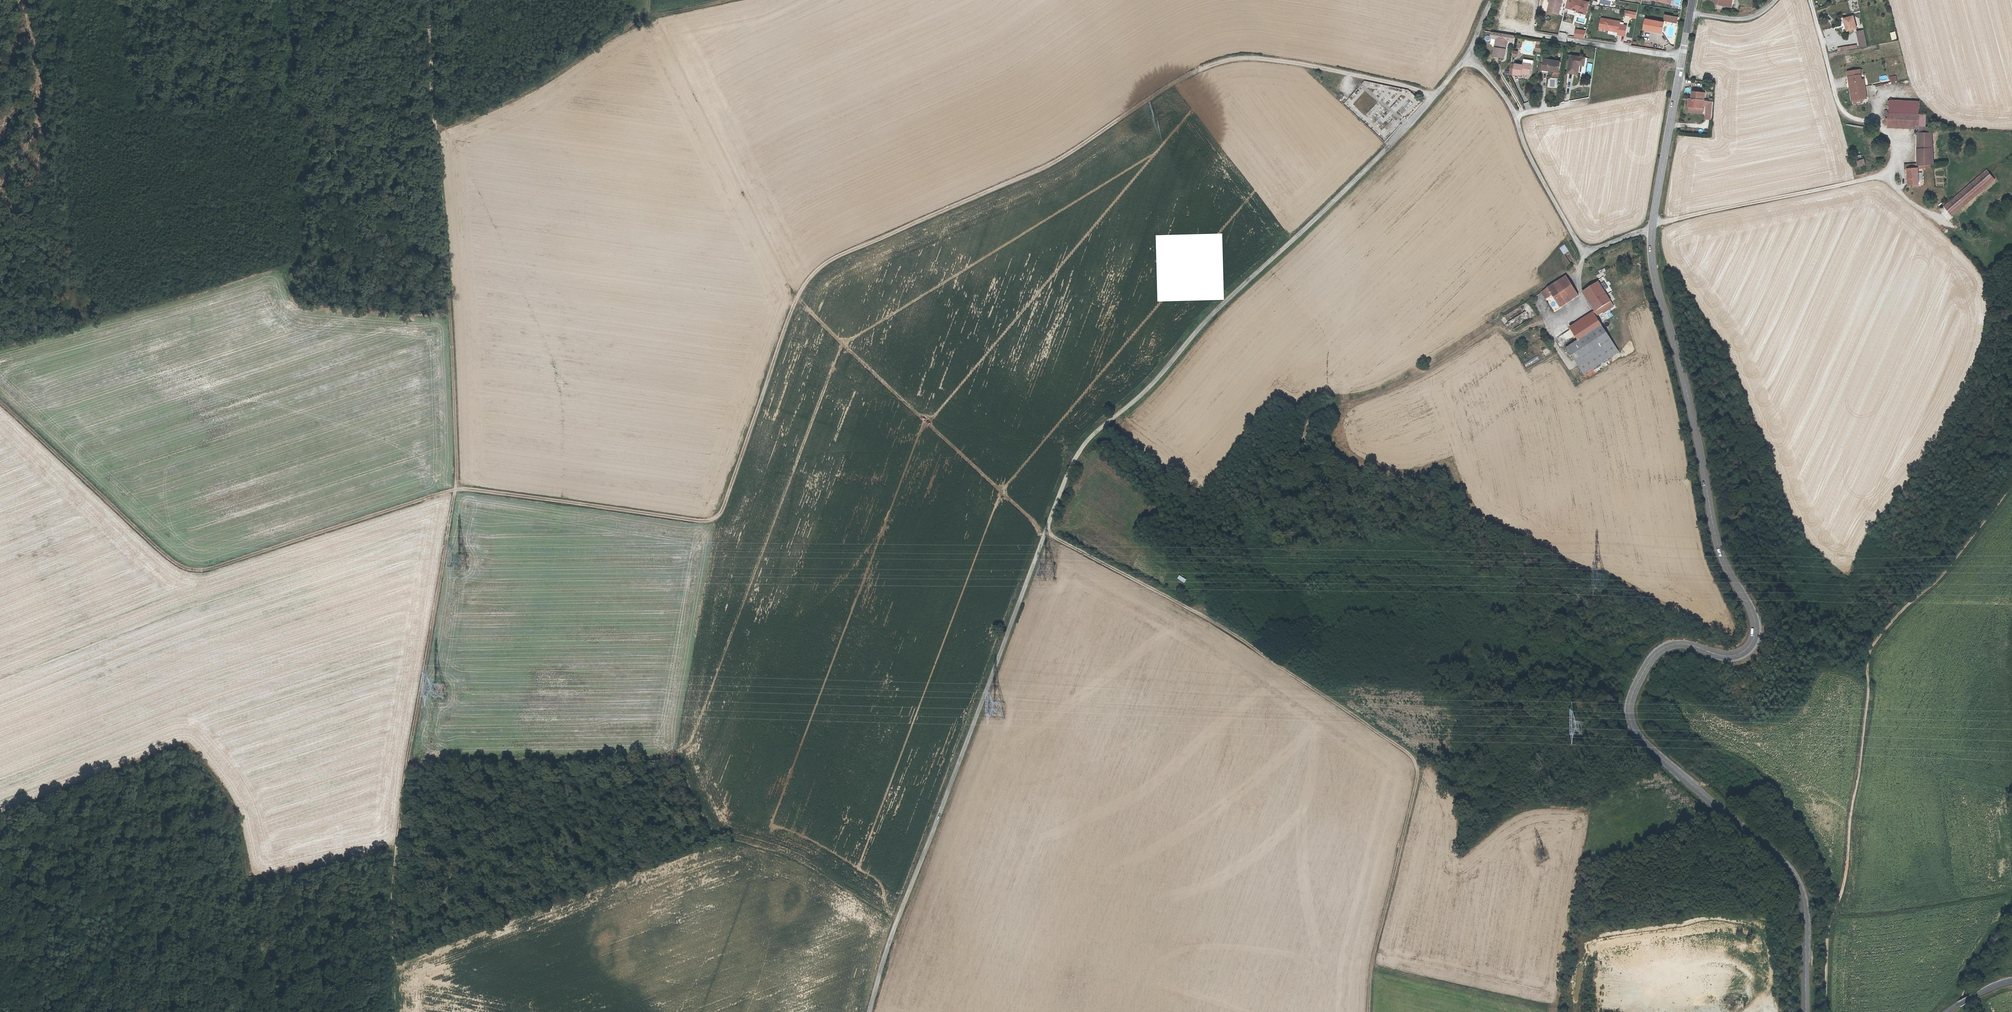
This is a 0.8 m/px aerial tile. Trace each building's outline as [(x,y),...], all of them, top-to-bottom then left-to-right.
[(1548,3),(1550,3),(1550,5),(1547,14),(1557,18),(1562,2),(1555,0),(1549,0),(1548,3)] [(1587,16),(1591,2),(1583,0),(1573,0),(1569,12),(1587,16)] [(1720,8),(1731,10),(1733,0),(1719,0),(1719,1),(1722,1),(1720,8)] [(1522,23),(1523,18),(1523,13),(1524,8),(1509,5),(1507,20),(1522,23)] [(1666,16),(1666,20),(1675,21),(1674,24),(1678,25),(1679,18),(1666,16)] [(1620,32),(1619,34),(1619,36),(1626,37),(1627,27),(1621,26),(1618,26),(1617,24),(1617,23),(1602,20),(1600,30),(1610,32),(1610,30),(1620,32)] [(1644,31),(1653,33),(1653,32),(1662,34),(1664,25),(1647,20),(1644,31)] [(1850,21),(1841,23),(1844,35),(1853,33),(1850,21)] [(1862,34),(1855,35),(1859,51),(1866,50),(1862,34)] [(1503,61),(1505,52),(1504,52),(1505,42),(1496,41),(1493,60),(1503,61)] [(1577,76),(1578,68),(1579,65),(1583,66),(1584,60),(1570,58),(1567,75),(1577,76)] [(1549,73),(1553,74),(1558,75),(1559,64),(1543,62),(1542,71),(1549,72),(1549,73)] [(1514,67),(1513,77),(1520,79),(1521,76),(1529,78),(1530,67),(1522,66),(1522,68),(1514,67)] [(1866,99),(1864,78),(1861,78),(1860,69),(1847,70),(1850,105),(1862,104),(1862,99),(1866,99)] [(1703,98),(1691,97),(1690,104),(1688,104),(1687,111),(1695,113),(1694,118),(1700,118),(1703,98)] [(1886,117),(1886,130),(1916,130),(1916,117),(1886,117)] [(1916,138),(1916,169),(1916,170),(1927,168),(1931,167),(1930,136),(1929,136),(1929,131),(1923,131),(1917,131),(1917,138),(1916,138)] [(1916,170),(1916,169),(1905,169),(1906,190),(1907,190),(1910,190),(1915,190),(1916,190),(1916,173),(1916,170)] [(1981,171),(1941,209),(1949,219),(1990,180),(1981,171)] [(1560,248),(1564,255),(1569,252),(1565,245),(1560,248)] [(1548,297),(1554,306),(1566,298),(1569,302),(1575,298),(1563,280),(1539,295),(1542,301),(1548,297)] [(1579,296),(1581,300),(1585,297),(1595,312),(1591,315),(1594,319),(1598,316),(1599,318),(1611,310),(1595,286),(1579,296)] [(1581,300),(1591,315),(1595,312),(1585,297),(1581,300)] [(1566,298),(1554,306),(1557,310),(1569,302),(1566,298)] [(1513,329),(1530,318),(1522,306),(1505,317),(1513,329)] [(1566,330),(1569,335),(1576,331),(1581,339),(1597,329),(1596,328),(1589,316),(1566,330)] [(1564,350),(1581,377),(1614,356),(1597,329),(1581,339),(1574,343),(1564,350)] [(1569,335),(1574,343),(1581,339),(1576,331),(1569,335)] [(1545,356),(1549,353),(1546,347),(1541,349),(1545,356)] [(1526,367),(1540,360),(1538,356),(1524,362),(1526,367)] [(1185,585),(1188,580),(1180,576),(1178,580),(1185,585)]
